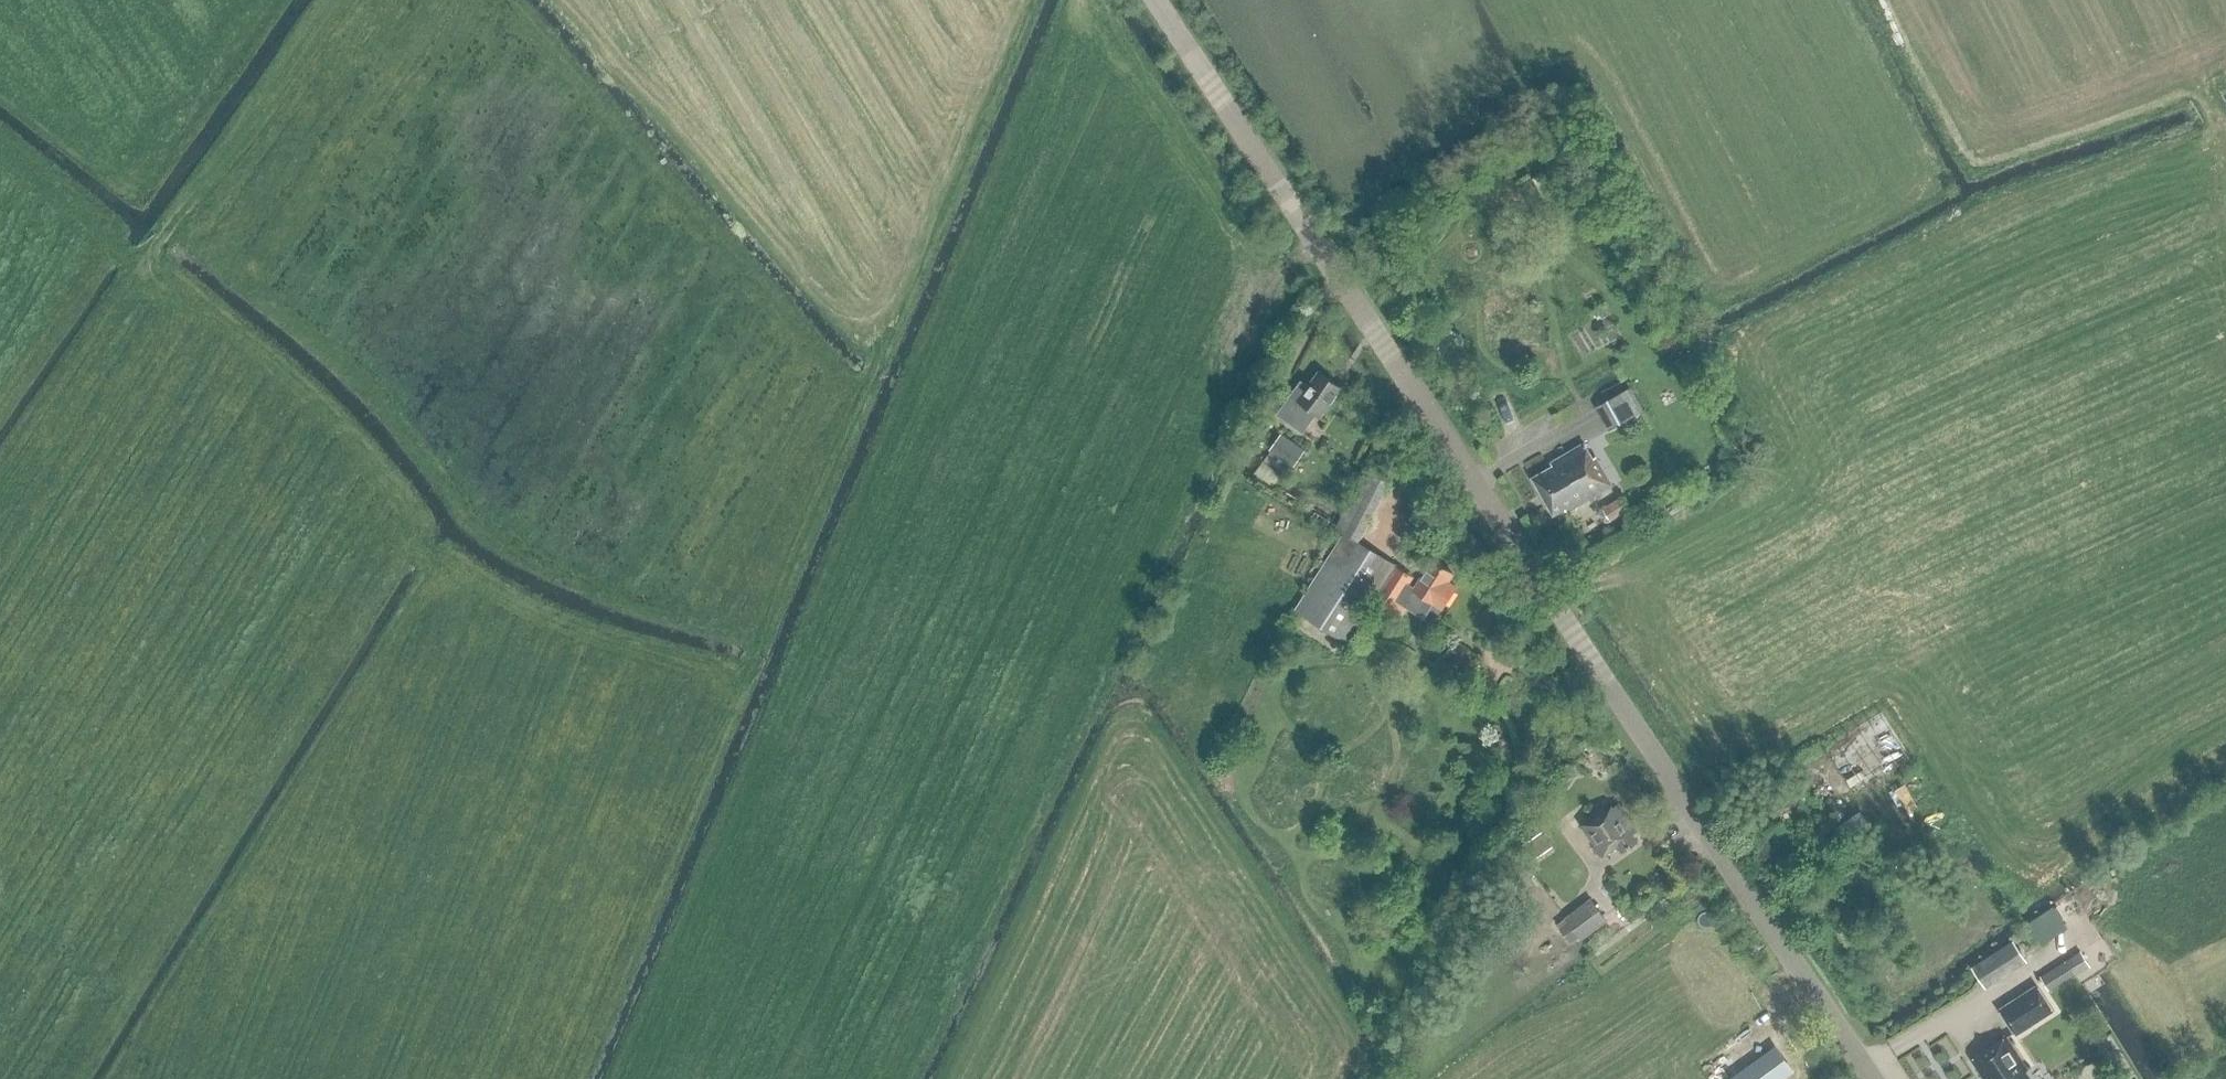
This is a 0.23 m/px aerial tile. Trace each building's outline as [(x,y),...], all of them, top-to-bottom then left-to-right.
[(1276,414),(1302,432),(1316,413),(1320,417),(1341,388),(1318,371),(1308,386),(1301,380),(1276,414)] [(1602,404),(1614,424),(1646,405),(1634,385),(1602,404)] [(1271,451),(1263,462),(1280,474),(1284,477),(1292,466),(1293,466),(1303,451),(1280,434),(1269,449),(1271,451)] [(1532,478),(1553,515),(1564,509),(1566,512),(1612,486),(1595,457),(1593,458),(1584,443),(1550,463),(1552,466),(1532,478)] [(1629,508),(1628,506),(1622,496),(1604,507),(1615,527),(1630,518),(1625,511),(1629,508)] [(1408,585),(1414,575),(1345,531),(1296,608),(1349,642),(1374,602),(1382,590),(1398,600),(1408,585)] [(1427,598),(1442,608),(1456,587),(1448,582),(1453,574),(1432,561),(1414,589),(1408,585),(1398,600),(1382,590),(1374,602),(1397,617),(1405,605),(1417,613),(1427,598)] [(1484,656),(1457,638),(1446,654),(1473,672),(1484,656)] [(1582,825),(1603,858),(1618,848),(1622,853),(1640,842),(1634,833),(1638,831),(1621,805),(1606,815),(1604,811),(1588,821),(1582,812),(1568,820),(1574,830),(1582,825)] [(1860,810),(1832,830),(1846,851),(1874,831),(1860,810)] [(1542,831),(1522,845),(1533,860),(1553,847),(1542,831)] [(1806,860),(1799,850),(1792,856),(1798,865),(1806,860)] [(1580,937),(1582,940),(1608,920),(1591,898),(1565,918),(1568,922),(1580,937)] [(2051,905),(2025,922),(2039,943),(2065,926),(2051,905)] [(1560,928),(1558,929),(1570,945),(1580,937),(1568,922),(1560,928)] [(1972,967),(1986,989),(2028,962),(2014,940),(1972,967)] [(2080,951),(2065,961),(2075,976),(2090,966),(2080,951)] [(1999,1009),(2015,1035),(2054,1011),(2039,985),(1999,1009)] [(2007,1040),(1973,1062),(1984,1078),(2030,1078),(2027,1074),(2029,1073),(2007,1040)] [(1793,1073),(1777,1052),(1740,1078),(1785,1078),(1793,1073)]
